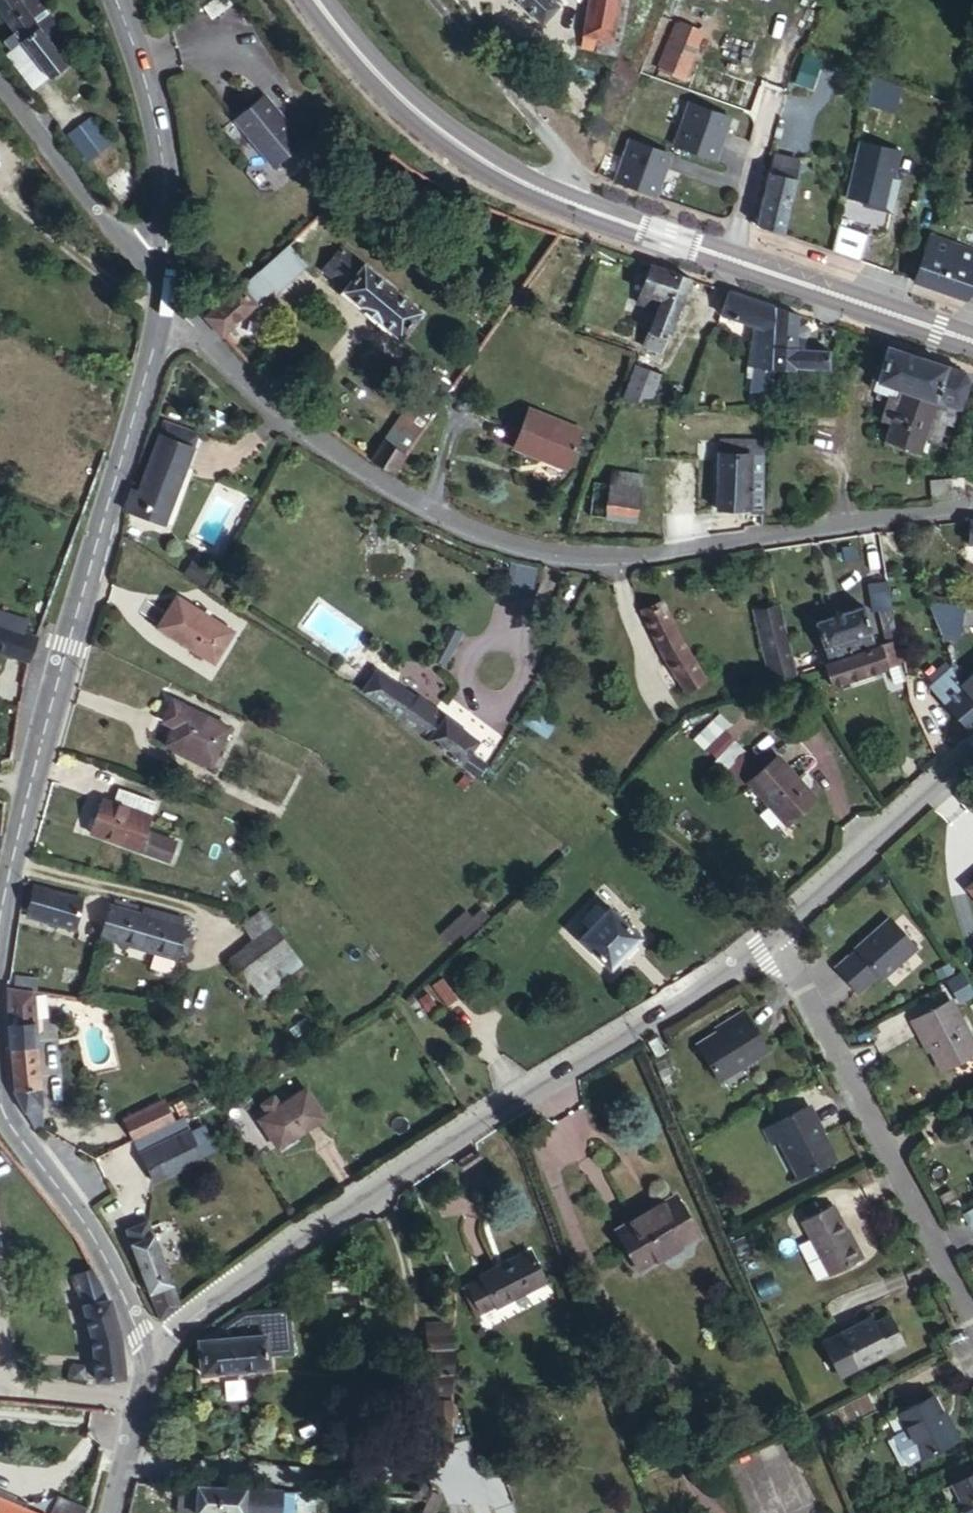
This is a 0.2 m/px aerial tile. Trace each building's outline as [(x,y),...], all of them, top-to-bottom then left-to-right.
[(13,0),(0,0),(0,28),(37,74),(56,58),(47,46),(59,36),(43,16),(32,25),(13,0)] [(539,30),(557,11),(551,4),(557,0),(510,0),(539,30)] [(612,6),(605,3),(606,0),(576,0),(568,50),(593,54),(597,41),(603,44),(612,6)] [(657,72),(688,80),(702,28),(672,19),(657,72)] [(252,96),(220,121),(258,174),(293,149),(252,96)] [(729,117),(687,104),(675,143),(716,156),(729,117)] [(69,129),(84,160),(109,148),(94,117),(69,129)] [(668,155),(627,141),(614,180),(655,194),(668,155)] [(900,150),(856,141),(844,198),(888,208),(900,150)] [(785,237),(797,180),(769,174),(756,230),(785,237)] [(832,252),(860,259),(867,233),(838,226),(832,252)] [(932,236),(915,285),(967,304),(972,297),(972,250),(932,236)] [(279,246),(238,279),(253,297),(264,288),(266,289),(295,265),(279,246)] [(419,320),(358,273),(356,275),(333,257),(315,280),(338,298),(336,300),(400,347),(419,320)] [(656,285),(600,267),(590,291),(647,309),(656,285)] [(238,279),(229,286),(244,304),(253,297),(238,279)] [(647,309),(633,346),(656,352),(680,291),(656,285),(647,309)] [(727,309),(719,337),(743,345),(742,380),(768,380),(769,321),(727,309)] [(768,380),(768,383),(794,382),(795,329),(769,321),(768,380)] [(941,376),(880,355),(869,389),(897,397),(883,450),(917,461),(923,440),(941,376)] [(621,400),(650,407),(659,373),(630,365),(621,400)] [(950,380),(941,376),(923,440),(953,449),(965,402),(950,380)] [(768,383),(766,421),(844,417),(840,380),(794,382),(768,383)] [(576,433),(522,410),(508,447),(561,470),(576,433)] [(138,485),(127,481),(116,507),(160,526),(187,451),(158,439),(138,485)] [(398,474),(406,452),(377,442),(369,464),(398,474)] [(736,513),(737,540),(758,538),(759,456),(710,455),(710,510),(736,513)] [(936,482),(939,507),(966,504),(964,478),(936,482)] [(633,523),(636,495),(601,492),(600,500),(587,498),(586,508),(600,512),(600,521),(633,523)] [(943,528),(946,551),(972,550),(972,524),(945,528),(943,528)] [(511,562),(505,592),(531,596),(536,567),(511,562)] [(229,631),(186,603),(166,633),(208,660),(229,631)] [(934,603),(932,638),(960,639),(962,605),(934,603)] [(704,680),(656,611),(635,627),(684,695),(704,680)] [(788,685),(770,619),(746,626),(766,691),(788,685)] [(817,676),(861,663),(848,619),(803,635),(817,676)] [(439,624),(427,659),(448,666),(460,631),(439,624)] [(893,681),(887,654),(866,661),(875,686),(893,681)] [(10,696),(20,666),(0,659),(0,692),(10,696)] [(875,686),(866,661),(861,663),(817,676),(806,680),(814,705),(875,686)] [(479,784),(491,765),(469,749),(476,735),(376,665),(355,696),(479,784)] [(969,678),(944,698),(972,732),(972,731),(972,683),(969,678)] [(217,725),(177,707),(158,745),(197,766),(217,725)] [(737,739),(723,724),(702,743),(714,756),(737,739)] [(810,793),(776,752),(742,779),(773,821),(810,793)] [(137,847),(153,798),(119,783),(112,801),(102,799),(90,830),(137,847)] [(960,885),(972,902),(972,874),(960,885)] [(26,917),(108,931),(113,906),(31,890),(26,917)] [(120,898),(117,906),(162,915),(159,940),(185,946),(189,939),(198,941),(203,923),(193,920),(194,915),(176,912),(175,906),(142,897),(141,901),(120,898)] [(635,928),(598,898),(573,931),(608,961),(635,928)] [(113,906),(108,931),(159,940),(162,915),(117,906),(113,906)] [(913,941),(886,913),(832,962),(855,986),(873,967),(878,974),(913,941)] [(271,917),(258,927),(269,942),(281,931),(271,917)] [(236,943),(268,985),(289,969),(269,942),(258,927),(236,943)] [(149,970),(168,975),(172,960),(153,955),(149,970)] [(276,997),(298,981),(289,969),(268,985),(276,997)] [(958,976),(947,982),(956,1000),(968,994),(958,976)] [(40,1135),(60,1133),(56,991),(19,987),(19,1009),(23,1106),(40,1135)] [(972,1056),(944,1006),(906,1029),(912,1045),(919,1041),(939,1075),(972,1056)] [(772,1054),(748,1017),(725,1032),(728,1036),(704,1053),(725,1085),(772,1054)] [(660,1026),(646,1037),(655,1056),(671,1042),(660,1026)] [(263,1111),(255,1118),(273,1143),(314,1110),(297,1085),(272,1104),(265,1095),(256,1102),(263,1111)] [(832,1161),(805,1108),(761,1130),(768,1145),(775,1142),(795,1182),(832,1161)] [(154,1110),(118,1134),(130,1152),(166,1129),(154,1110)] [(183,1136),(139,1165),(155,1190),(199,1161),(183,1136)] [(698,1233),(676,1194),(615,1229),(637,1268),(698,1233)] [(864,1260),(835,1208),(804,1225),(830,1278),(864,1260)] [(163,1321),(184,1303),(144,1229),(119,1243),(163,1321)] [(526,1251),(477,1279),(495,1312),(542,1283),(526,1251)] [(103,1378),(126,1358),(100,1298),(86,1268),(57,1282),(103,1378)] [(495,1312),(477,1279),(463,1287),(481,1320),(495,1312)] [(236,1321),(235,1313),(215,1331),(217,1339),(229,1336),(239,1334),(238,1328),(236,1321)] [(912,1343),(899,1314),(878,1323),(876,1320),(829,1343),(845,1376),(912,1343)] [(260,1316),(236,1321),(238,1328),(261,1324),(260,1316)] [(283,1319),(261,1324),(267,1362),(290,1355),(283,1319)] [(443,1399),(461,1397),(458,1323),(430,1324),(435,1400),(443,1399)] [(208,1350),(207,1338),(196,1347),(206,1392),(270,1379),(267,1362),(261,1324),(238,1328),(239,1334),(229,1336),(233,1345),(219,1348),(208,1350)] [(217,1339),(215,1331),(207,1338),(208,1350),(219,1348),(217,1339)] [(229,1336),(217,1339),(219,1348),(233,1345),(229,1336)] [(465,1447),(461,1397),(443,1399),(445,1438),(453,1447),(465,1447)] [(948,1428),(935,1405),(903,1423),(911,1437),(898,1444),(913,1473),(961,1447),(951,1426),(948,1428)] [(442,1495),(443,1491),(442,1488),(440,1485),(437,1483),(433,1482),(430,1482),(427,1484),(424,1487),(423,1490),(423,1493),(425,1497),(427,1499),(431,1501),(434,1501),(438,1500),(440,1498),(442,1495)] [(943,1498),(952,1512),(972,1512),(972,1482),(943,1498)] [(212,1499),(213,1487),(195,1486),(195,1498),(212,1499)] [(292,1490),(213,1487),(212,1499),(195,1498),(194,1512),(291,1512),(292,1490)] [(0,1511),(0,1512),(40,1512),(4,1500),(0,1511)]
